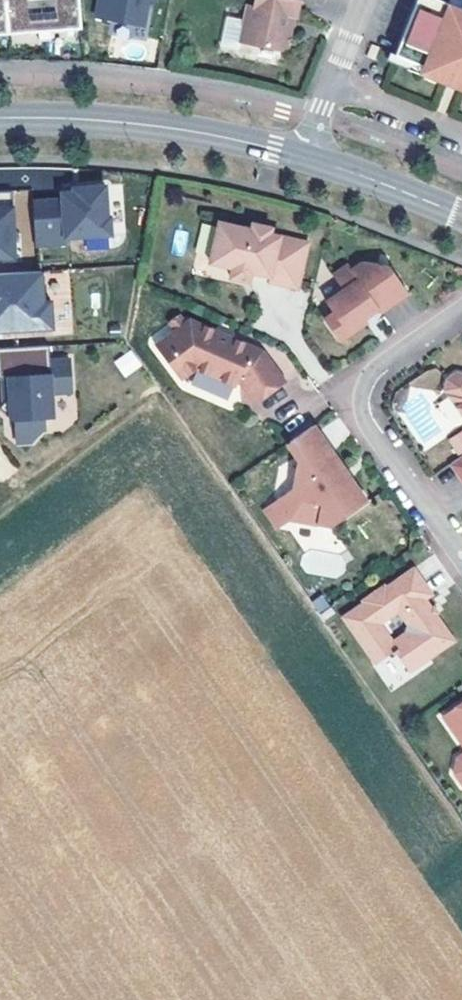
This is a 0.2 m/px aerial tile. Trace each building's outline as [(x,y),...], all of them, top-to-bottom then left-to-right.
[(80,0),(0,0),(0,34),(39,31),(40,40),(52,39),(51,30),(82,28),(80,0)] [(95,17),(144,26),(149,0),(155,1),(155,0),(98,0),(95,17)] [(300,0),(254,0),(253,5),(247,4),(244,20),(227,16),(220,45),(237,48),(239,41),(280,50),(287,46),(290,31),(287,27),(289,14),(293,14),(297,15),(300,0)] [(444,0),(417,0),(395,53),(423,64),(448,75),(461,80),(461,7),(448,2),(444,0)] [(395,53),(390,51),(387,59),(419,72),(423,64),(395,53)] [(448,75),(445,82),(459,88),(461,81),(461,80),(448,75)] [(60,183),(60,191),(72,190),(71,187),(71,183),(60,183)] [(31,199),(34,245),(65,243),(65,236),(84,235),(84,232),(107,230),(104,185),(71,187),(72,190),(60,191),(61,198),(31,199)] [(84,232),(84,235),(110,234),(107,185),(104,185),(107,230),(84,232)] [(11,190),(3,191),(4,206),(9,206),(10,234),(5,234),(6,257),(13,257),(11,190)] [(6,257),(5,234),(10,234),(9,206),(4,206),(3,191),(0,191),(0,257),(6,257)] [(299,288),(310,242),(272,233),(274,228),(254,223),(253,229),(221,221),(211,262),(234,267),(232,277),(251,281),(253,272),(271,276),(270,281),(299,288)] [(332,311),(323,318),(338,340),(365,321),(363,317),(376,307),(379,311),(407,292),(388,265),(362,260),(351,268),(347,263),(332,274),(342,289),(325,301),(332,311)] [(0,272),(0,331),(51,327),(50,299),(42,300),(40,270),(0,272)] [(177,329),(164,338),(188,373),(197,367),(201,368),(203,363),(219,370),(217,375),(238,384),(240,379),(256,402),(286,381),(265,350),(234,337),(233,341),(217,334),(218,330),(192,318),(187,322),(182,314),(172,321),(177,329)] [(234,337),(218,330),(217,334),(233,341),(234,337)] [(164,338),(157,343),(181,378),(188,373),(164,338)] [(0,348),(0,378),(7,378),(8,396),(0,405),(0,410),(10,419),(14,419),(15,431),(18,431),(30,441),(41,429),(44,429),(42,417),(52,416),(51,393),(70,391),(68,358),(49,360),(48,344),(0,348)] [(115,361),(124,375),(139,364),(129,351),(115,361)] [(454,373),(445,379),(443,389),(461,417),(461,374),(454,373)] [(312,424),(288,440),(297,454),(291,487),(275,498),(289,518),(330,526),(366,501),(352,480),(347,483),(340,471),(344,469),(312,424)] [(18,431),(15,431),(16,442),(30,441),(18,431)] [(451,442),(459,454),(461,452),(461,434),(451,442)] [(449,462),(461,481),(461,453),(449,462)] [(275,498),(262,507),(276,527),(289,518),(275,498)] [(383,585),(361,600),(363,602),(342,616),(374,663),(393,650),(407,671),(452,640),(423,598),(430,594),(412,568),(384,587),(383,585)] [(308,603),(315,613),(325,606),(321,600),(314,599),(308,603)] [(437,712),(461,746),(451,753),(448,768),(456,780),(461,781),(461,694),(437,712)]
